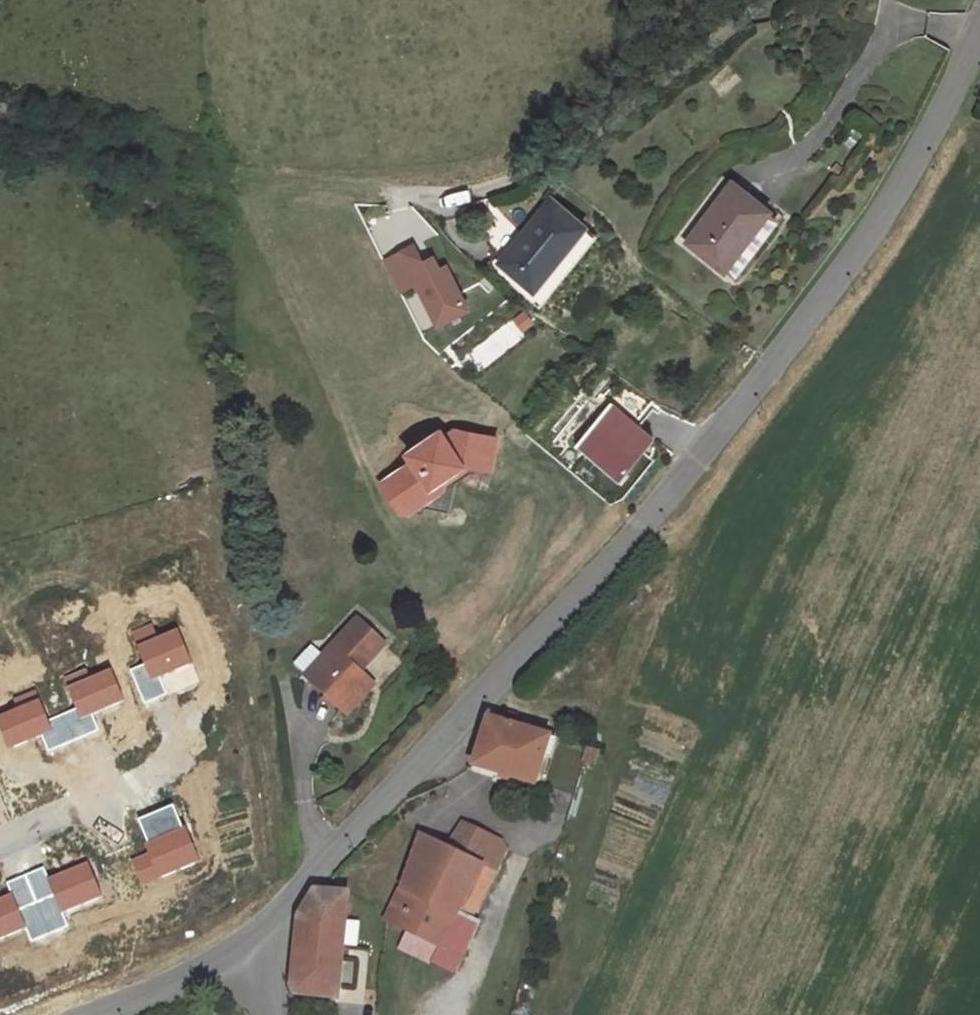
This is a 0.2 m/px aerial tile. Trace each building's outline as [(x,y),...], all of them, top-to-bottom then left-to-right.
[(732,184),(688,242),(721,268),(742,240),(745,242),(768,211),(732,184)] [(494,230),(480,238),(503,256),(516,241),(523,232),(551,197),(538,187),(523,194),(494,230)] [(503,256),(499,261),(534,290),(586,226),(551,197),(523,232),(525,234),(518,243),(516,241),(503,256)] [(742,240),(721,268),(736,279),(780,220),(768,211),(745,242),(742,240)] [(586,226),(534,290),(544,298),(596,234),(586,226)] [(523,232),(516,241),(518,243),(525,234),(523,232)] [(414,245),(383,261),(398,291),(416,282),(438,323),(467,308),(445,265),(440,268),(428,274),(422,262),(414,245)] [(433,256),(422,262),(428,274),(440,268),(433,256)] [(499,261),(496,266),(541,303),(544,298),(534,290),(499,261)] [(405,303),(418,331),(431,325),(418,296),(405,303)] [(610,403),(581,438),(624,472),(652,438),(638,426),(633,421),(610,403)] [(641,411),(633,421),(638,426),(646,416),(641,411)] [(412,462),(393,475),(411,502),(399,511),(423,515),(424,508),(428,487),(430,486),(442,489),(443,477),(463,463),(490,468),(496,437),(455,429),(444,436),(440,430),(406,453),(412,462)] [(581,438),(576,443),(619,478),(624,472),(581,438)] [(428,487),(424,508),(448,513),(453,484),(471,472),(489,476),(490,468),(463,463),(443,477),(442,489),(430,486),(428,487)] [(393,475),(380,484),(399,511),(411,502),(393,475)] [(324,656),(306,676),(342,709),(365,684),(356,676),(360,672),(385,644),(358,619),(324,656)] [(152,621),(129,631),(150,676),(193,662),(178,626),(160,637),(152,621)] [(313,646),(295,666),(306,676),(324,656),(313,646)] [(85,665),(62,675),(80,720),(123,700),(110,667),(90,677),(85,665)] [(365,684),(342,709),(348,714),(375,685),(360,672),(356,676),(365,684)] [(11,697),(15,707),(0,712),(0,729),(7,748),(51,731),(35,687),(11,697)] [(507,712),(503,722),(514,726),(517,715),(507,712)] [(549,738),(549,736),(514,726),(503,722),(488,718),(473,765),(534,784),(543,755),(549,738)] [(555,740),(549,738),(543,755),(550,758),(555,740)] [(599,751),(588,748),(584,761),(595,764),(599,751)] [(462,823),(447,847),(420,833),(400,889),(386,920),(406,930),(440,946),(457,910),(473,917),(496,870),(480,862),(484,854),(500,862),(506,849),(490,841),(492,837),(462,823)] [(184,827),(144,842),(145,853),(131,858),(138,882),(160,875),(200,864),(184,827)] [(480,862),(496,870),(500,862),(484,854),(480,862)] [(88,858),(49,876),(60,913),(101,897),(88,858)] [(345,920),(347,893),(314,890),(299,916),(293,979),(295,993),(337,997),(342,945),(345,920)] [(0,897),(0,939),(25,931),(11,893),(0,897)] [(435,957),(451,965),(474,918),(473,917),(457,910),(440,946),(435,957)] [(342,945),(357,946),(359,922),(345,920),(342,945)] [(398,945),(423,957),(425,952),(435,957),(440,946),(406,930),(398,945)]
